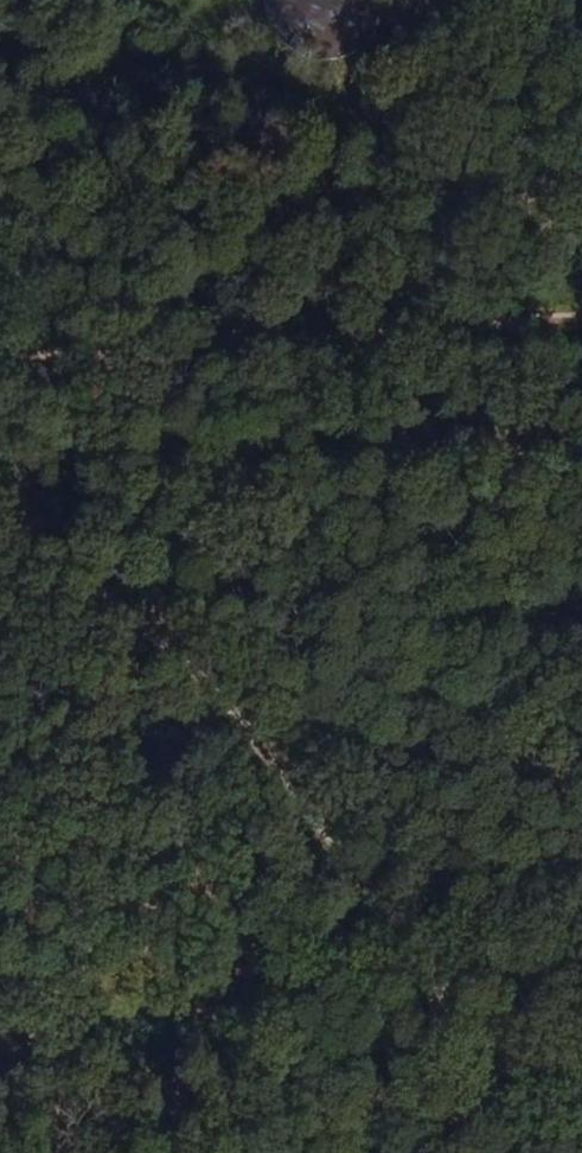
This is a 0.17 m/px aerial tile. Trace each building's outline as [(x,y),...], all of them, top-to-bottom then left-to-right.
[(370,52),(381,36),(385,17),(384,0),(265,0),(264,6),(265,25),(272,43),(284,57),(300,68),(319,72),(338,71),(356,64),(370,52)]
